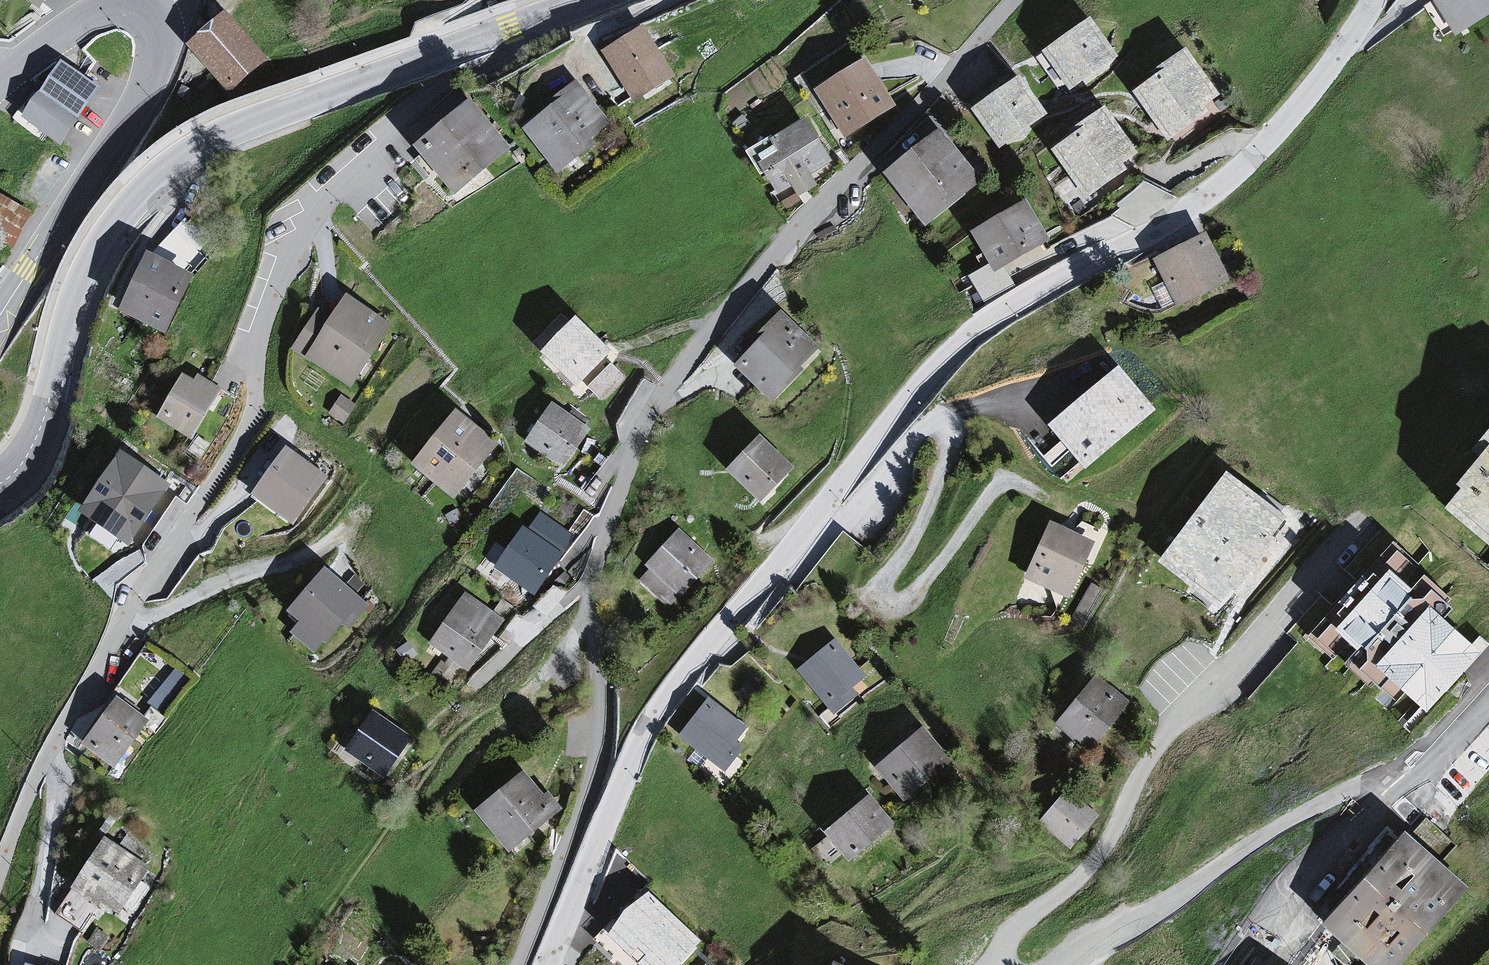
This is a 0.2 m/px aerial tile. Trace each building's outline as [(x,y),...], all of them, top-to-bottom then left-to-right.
[(1454,40),(1488,18),(1488,0),(1429,0),(1454,40)] [(267,64),(225,17),(186,51),(228,98),(267,64)] [(1090,19),(1040,53),(1067,93),(1117,58),(1090,19)] [(642,28),(600,54),(631,104),(673,79),(642,28)] [(1186,57),(1131,95),(1166,144),(1221,105),(1186,57)] [(863,60),(813,93),(845,140),(895,107),(863,60)] [(96,90),(57,66),(20,125),(59,150),(96,90)] [(1017,78),(971,110),(998,150),(1045,118),(1017,78)] [(577,89),(521,133),(557,178),(613,134),(577,89)] [(469,106),(414,151),(454,199),(509,155),(469,106)] [(1106,113),(1050,154),(1084,201),(1140,160),(1106,113)] [(807,124),(753,154),(776,196),(830,166),(807,124)] [(939,133),(883,178),(924,229),(980,184),(939,133)] [(0,200),(0,244),(12,251),(30,217),(0,200)] [(1023,201),(968,234),(993,275),(1048,243),(1023,201)] [(1205,237),(1150,263),(1173,310),(1228,284),(1205,237)] [(191,281),(147,260),(118,320),(163,341),(191,281)] [(344,300),(303,361),(351,393),(391,332),(344,300)] [(780,316),(731,367),(768,403),(818,352),(780,316)] [(583,323),(547,359),(582,393),(617,357),(583,323)] [(1046,410),(1085,461),(1160,405),(1121,353),(1046,410)] [(218,394),(181,374),(154,423),(191,444),(218,394)] [(550,405),(523,444),(562,470),(588,430),(550,405)] [(455,414),(411,469),(454,504),(498,449),(455,414)] [(1061,478),(1083,464),(1052,419),(1031,433),(1061,478)] [(759,438),(725,474),(758,504),(791,469),(759,438)] [(286,450),(249,499),(291,530),(327,481),(286,450)] [(1445,512),(1488,543),(1488,450),(1445,512)] [(166,485),(118,456),(78,521),(125,550),(166,485)] [(1219,615),(1289,533),(1225,479),(1155,561),(1219,615)] [(1093,547),(1047,526),(1023,581),(1068,602),(1093,547)] [(520,528),(491,569),(531,597),(560,556),(520,528)] [(678,531),(644,567),(679,599),(712,563),(678,531)] [(1452,605),(1392,549),(1311,636),(1372,692),(1452,605)] [(365,609),(323,572),(283,618),(325,655),(365,609)] [(503,620),(462,595),(428,648),(469,673),(503,620)] [(834,641),(795,671),(827,712),(866,682),(834,641)] [(1129,706),(1093,677),(1053,726),(1088,755),(1129,706)] [(752,737),(707,702),(679,738),(724,772),(752,737)] [(145,724),(113,703),(81,750),(112,772),(145,724)] [(409,738),(371,713),(344,754),(382,778),(409,738)] [(949,763),(913,722),(867,761),(904,802),(949,763)] [(521,775),(472,814),(507,856),(561,811),(549,795),(543,801),(521,775)] [(1101,818),(1068,789),(1038,823),(1070,852),(1101,818)] [(894,829),(867,798),(824,837),(851,867),(894,829)] [(1402,834),(1321,927),(1365,964),(1402,964),(1467,891),(1402,834)] [(102,838),(70,890),(124,923),(156,871),(102,838)] [(608,933),(638,964),(681,964),(701,946),(651,893),(608,933)]
